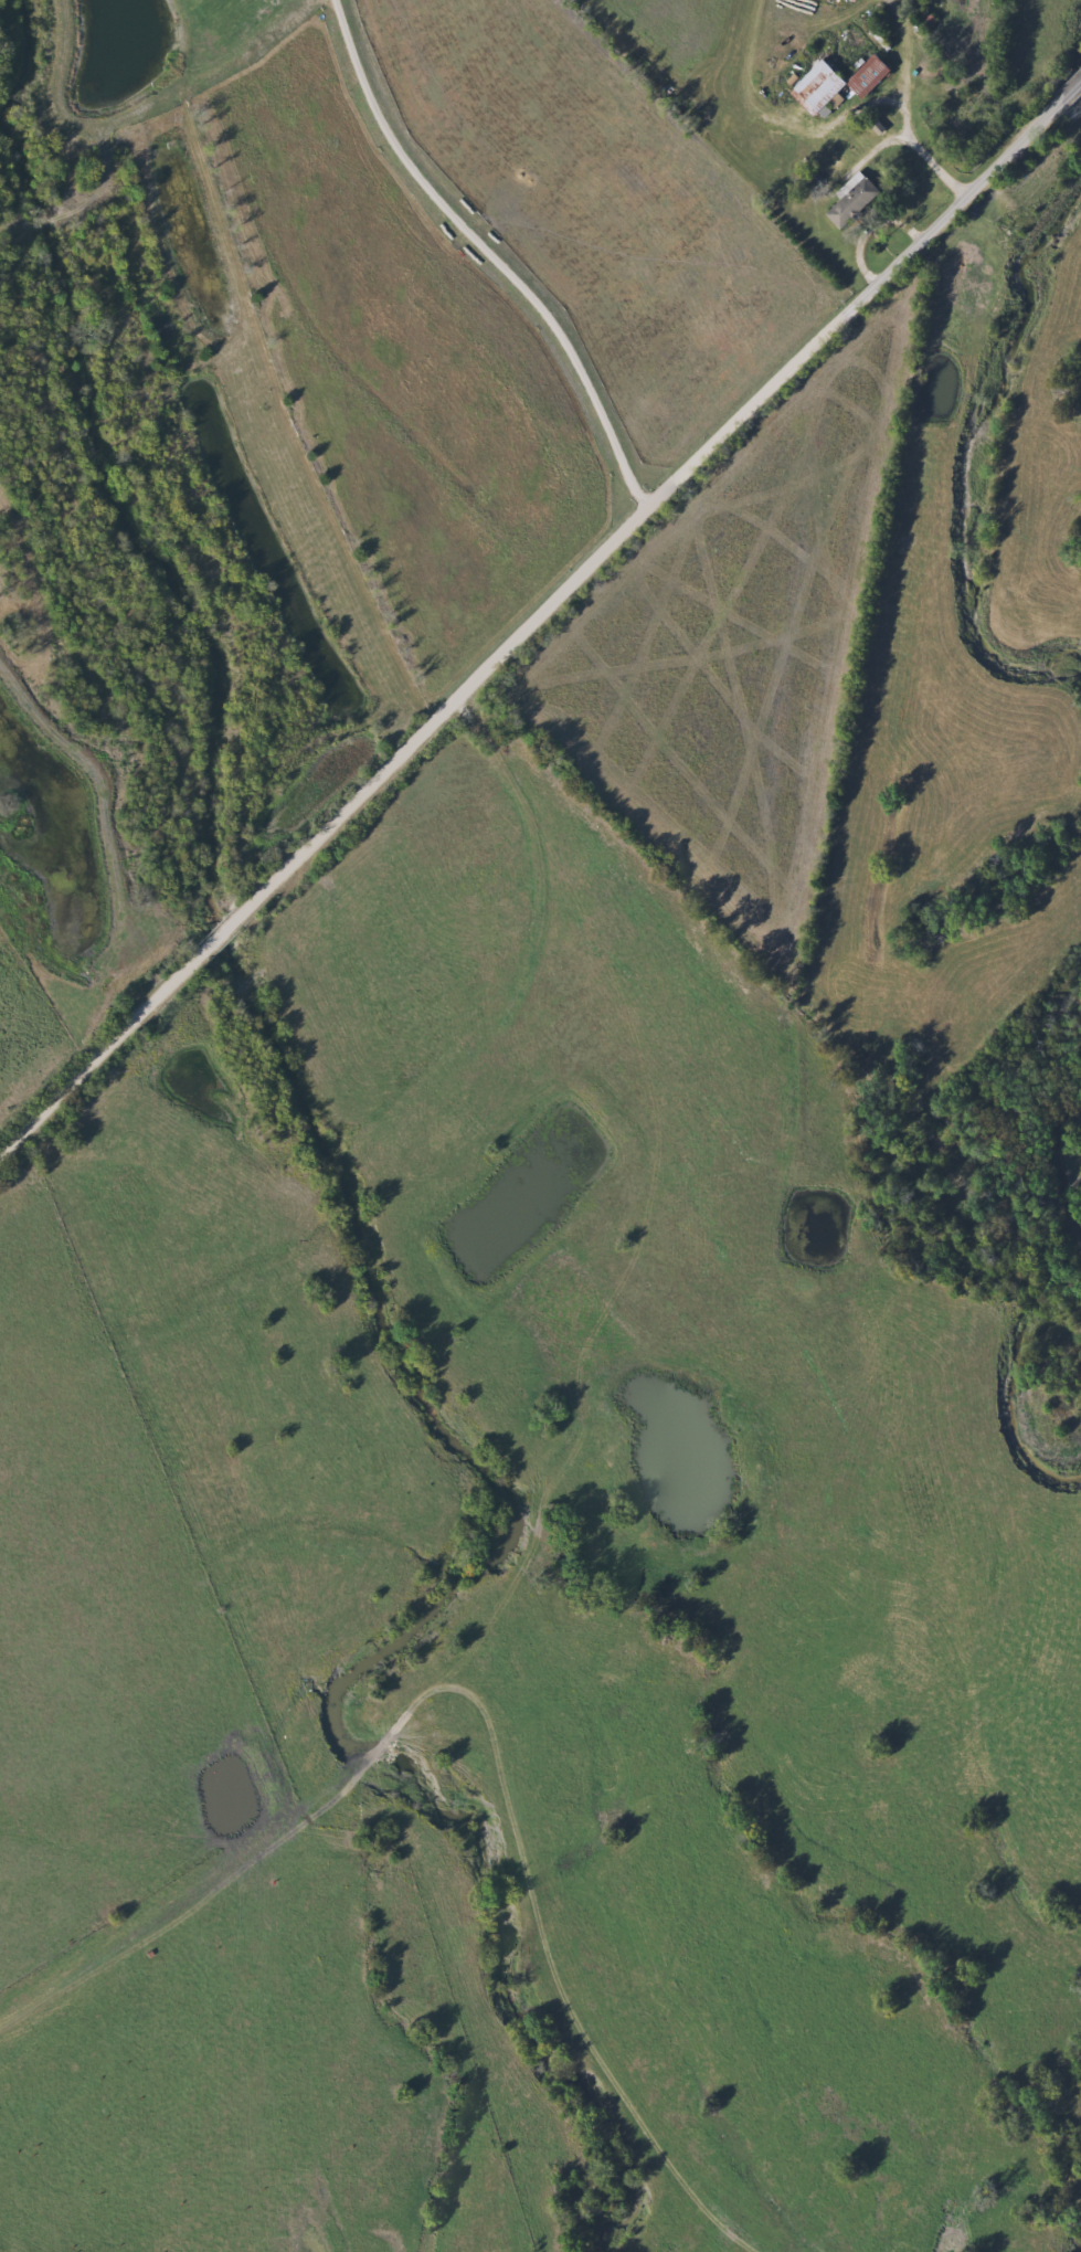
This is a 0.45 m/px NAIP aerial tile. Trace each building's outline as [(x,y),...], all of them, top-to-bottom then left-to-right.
[(895,73),(869,101),(851,83),(879,56),(895,73)] [(852,85),(842,96),(848,102),(829,120),(798,89),(828,61),(852,85)] [(847,233),(830,216),(869,178),(884,194),(847,233)]
